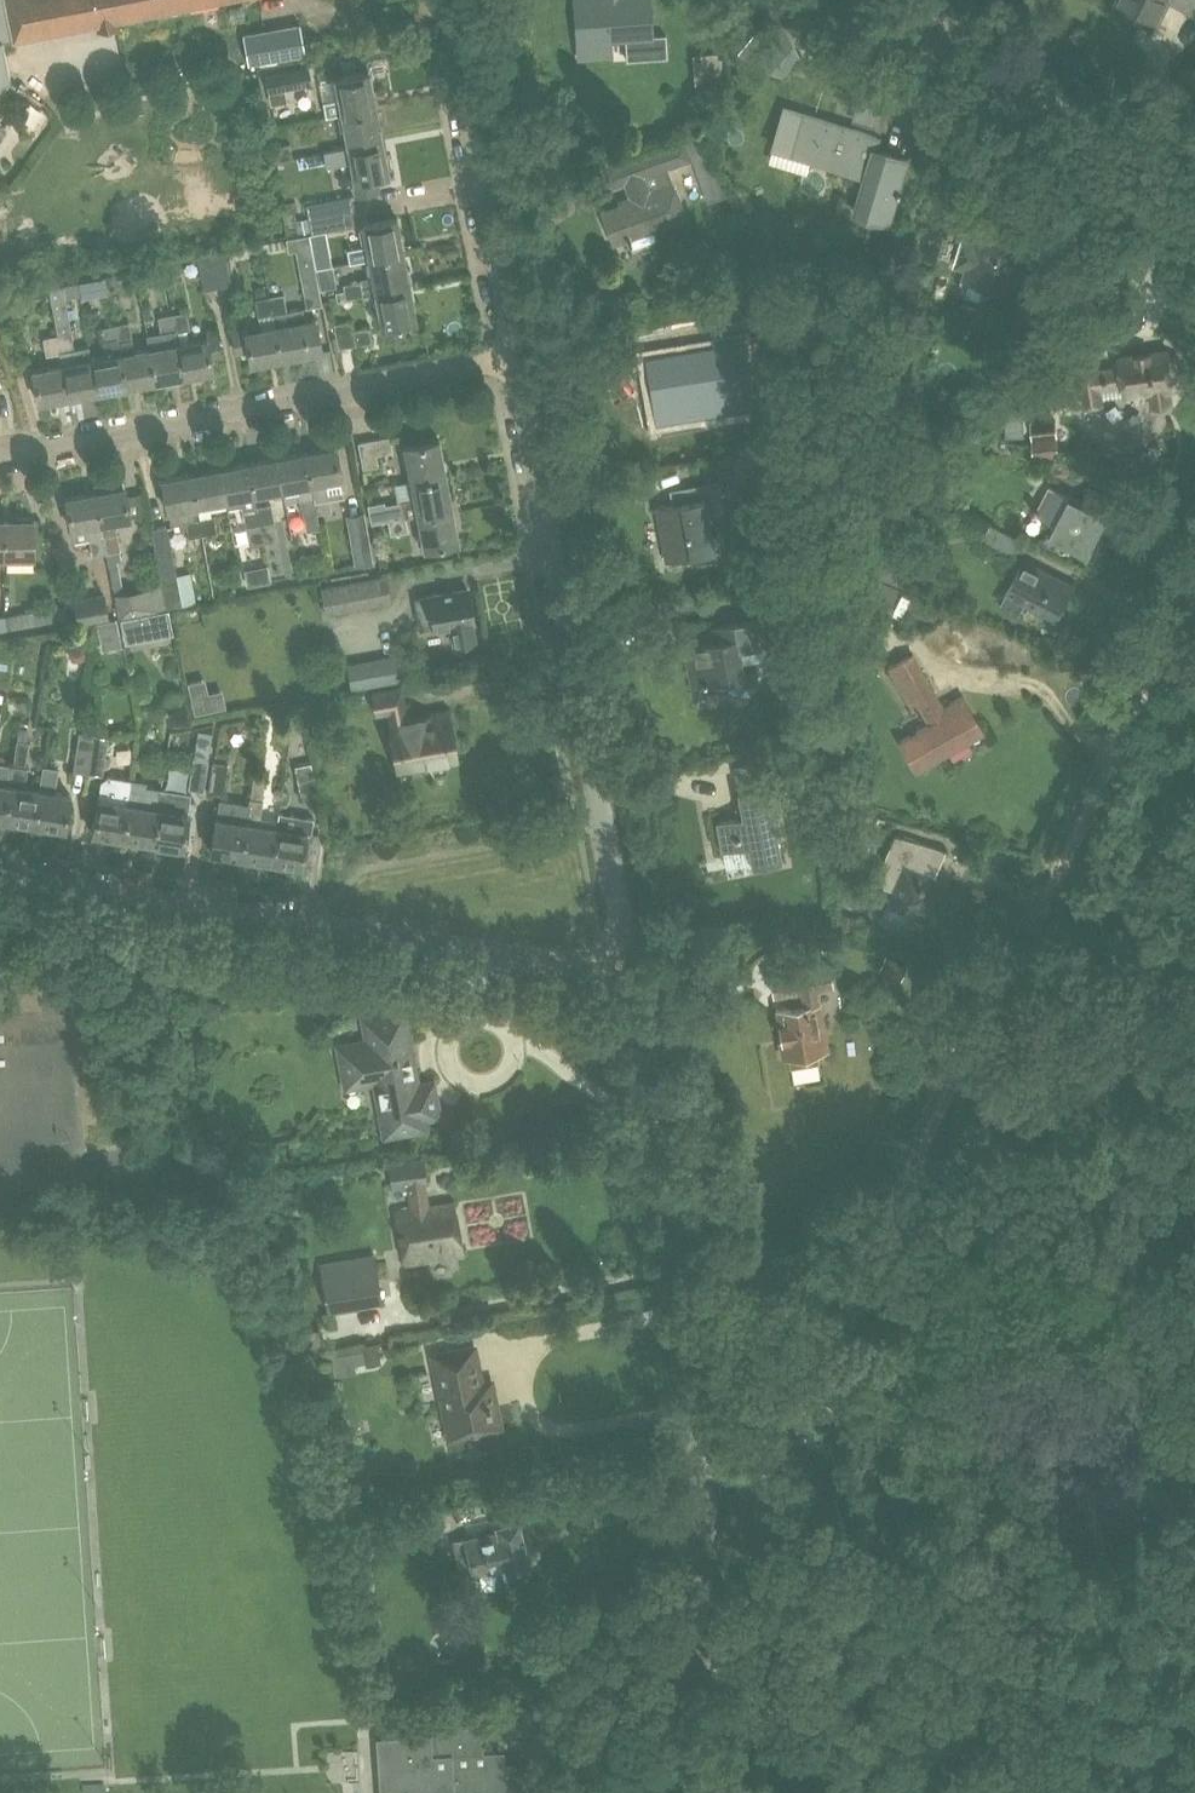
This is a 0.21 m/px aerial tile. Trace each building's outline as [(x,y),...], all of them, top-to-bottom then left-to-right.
[(9,77),(3,48),(15,46),(14,37),(97,21),(99,29),(116,26),(114,18),(207,0),(0,0),(0,89),(9,77)] [(628,58),(668,55),(666,34),(652,34),(650,0),(575,0),(578,45),(578,58),(613,56),(612,38),(626,37),(628,58)] [(1159,22),(1169,1),(1194,14),(1194,0),(1117,0),(1117,1),(1159,22)] [(242,37),(248,67),(305,55),(299,26),(242,37)] [(196,65),(185,67),(186,72),(187,79),(198,77),(197,71),(196,65)] [(265,75),(267,90),(285,86),(309,83),(307,67),(265,75)] [(334,78),(341,111),(376,104),(370,71),(334,78)] [(854,118),(871,123),(879,98),(862,92),(854,118)] [(341,111),(347,146),(383,139),(376,104),(341,111)] [(873,144),(877,132),(803,110),(790,152),(864,174),(853,211),(886,221),(907,155),(873,144)] [(629,238),(633,247),(657,239),(653,229),(686,217),(673,181),(668,167),(693,158),(690,151),(684,135),(638,152),(603,166),(611,188),(622,183),(627,197),(619,200),(621,204),(602,210),(614,243),(629,238)] [(347,146),(357,194),(379,190),(377,177),(390,174),(383,139),(347,146)] [(275,159),(287,157),(293,156),(290,142),(273,146),(275,159)] [(306,203),(309,216),(354,207),(351,194),(306,203)] [(309,216),(312,233),(355,224),(352,210),(354,210),(354,207),(309,216)] [(312,233),(309,216),(295,219),(299,236),(309,234),(312,233)] [(368,257),(404,250),(397,216),(361,223),(368,257)] [(966,270),(962,285),(966,293),(981,297),(989,293),(991,286),(1018,294),(1025,268),(1015,265),(1024,235),(980,222),(975,240),(963,237),(954,267),(966,270)] [(212,251),(218,286),(232,284),(229,271),(233,271),(231,258),(227,258),(225,249),(212,251)] [(346,298),(375,292),(374,291),(410,284),(404,250),(368,257),(371,275),(359,278),(360,280),(343,283),(343,284),(344,290),(346,298)] [(198,254),(204,289),(218,286),(212,251),(198,254)] [(164,261),(166,274),(181,272),(178,259),(164,261)] [(299,264),(305,295),(320,292),(314,261),(299,264)] [(109,286),(118,284),(116,274),(107,276),(109,286)] [(178,290),(175,274),(159,277),(161,293),(178,290)] [(78,281),(81,298),(95,295),(92,279),(78,281)] [(64,363),(70,396),(98,390),(92,358),(90,346),(75,348),(63,284),(50,286),(58,334),(62,351),(64,363)] [(383,325),(385,339),(406,336),(403,321),(417,319),(410,284),(374,291),(375,292),(381,326),(383,325)] [(257,298),(267,296),(265,285),(256,287),(257,298)] [(337,299),(346,298),(344,290),(336,291),(337,299)] [(271,295),(274,313),(287,310),(284,293),(271,295)] [(255,298),(258,316),(274,313),(271,295),(267,296),(257,298),(255,298)] [(302,308),(287,310),(274,313),(276,323),(282,356),(321,349),(315,316),(303,318),(302,308)] [(174,313),(177,331),(190,328),(187,311),(174,313)] [(334,323),(339,347),(372,341),(370,326),(353,329),(351,320),(334,323)] [(115,324),(127,385),(156,380),(150,347),(135,350),(129,321),(115,324)] [(250,349),(252,362),(282,356),(276,323),(233,331),(237,351),(250,349)] [(92,358),(98,390),(127,385),(115,324),(101,326),(106,355),(92,358)] [(161,333),(161,332),(148,334),(150,347),(156,380),(185,374),(179,341),(177,331),(161,333)] [(60,352),(62,351),(58,334),(43,337),(46,354),(60,352)] [(179,341),(185,374),(214,369),(211,356),(220,354),(217,334),(179,341)] [(703,400),(705,412),(752,405),(740,338),(716,342),(717,347),(649,358),(657,407),(703,400)] [(11,368),(5,343),(0,344),(0,371),(11,368)] [(1081,371),(1086,405),(1103,403),(1101,388),(1125,385),(1127,394),(1151,391),(1152,401),(1157,405),(1168,404),(1172,399),(1170,389),(1174,388),(1173,382),(1177,381),(1178,380),(1180,377),(1182,374),(1182,370),(1181,366),(1179,361),(1177,358),(1174,356),(1173,356),(1169,357),(1168,349),(1121,356),(1122,366),(1081,371)] [(70,396),(64,363),(34,369),(40,401),(70,396)] [(691,405),(695,417),(684,422),(689,435),(709,427),(699,402),(691,405)] [(1005,423),(1006,438),(1026,436),(1024,407),(1005,408),(1005,423)] [(1032,422),(1035,460),(1060,458),(1057,420),(1032,422)] [(358,441),(363,467),(379,464),(377,453),(394,450),(391,435),(358,441)] [(411,479),(446,473),(440,439),(405,445),(411,479)] [(336,444),(307,449),(319,512),(332,510),(330,497),(345,494),(342,476),(336,444)] [(307,449),(279,455),(285,487),(282,488),(284,500),(300,498),(303,515),(305,515),(307,529),(320,527),(317,512),(319,512),(307,449)] [(721,466),(735,463),(733,454),(733,453),(719,455),(721,466)] [(285,487),(279,455),(251,460),(257,492),(282,488),(285,487)] [(228,498),(226,498),(228,506),(242,504),(246,526),(263,523),(260,505),(257,506),(255,493),(257,492),(251,460),(222,465),(228,498)] [(192,471),(198,503),(210,501),(226,498),(228,498),(222,465),(192,471)] [(198,503),(192,471),(163,476),(172,523),(180,522),(181,527),(187,526),(189,537),(204,534),(198,503)] [(406,516),(418,513),(453,507),(446,473),(411,479),(415,497),(401,499),(402,501),(385,504),(385,503),(368,506),(370,522),(388,519),(406,516)] [(657,506),(667,559),(721,549),(718,533),(712,534),(705,498),(722,495),(719,480),(692,485),(695,499),(657,506)] [(109,552),(107,552),(110,566),(112,566),(116,565),(113,551),(121,549),(115,519),(145,513),(141,492),(128,494),(126,483),(96,489),(109,552)] [(1089,553),(1109,564),(1118,547),(1098,536),(1117,501),(1088,486),(1079,500),(1070,496),(1049,485),(1035,512),(1056,523),(1050,534),(1089,554),(1089,553)] [(92,555),(107,552),(109,552),(96,489),(67,495),(76,541),(89,538),(92,555)] [(260,505),(263,523),(274,520),(271,503),(260,505)] [(418,513),(424,546),(459,540),(453,507),(418,513)] [(346,513),(355,564),(374,561),(365,510),(346,513)] [(218,531),(214,514),(201,516),(204,534),(218,531)] [(409,530),(406,516),(388,519),(391,533),(409,530)] [(5,517),(5,555),(35,555),(35,517),(5,517)] [(264,534),(266,552),(289,550),(288,532),(264,534)] [(161,577),(166,606),(196,601),(191,572),(177,574),(172,552),(157,555),(161,577)] [(1025,602),(1056,618),(1073,584),(1024,559),(1001,603),(1020,612),(1025,602)] [(270,581),(268,569),(253,572),(255,584),(270,581)] [(322,586),(327,612),(388,601),(383,575),(322,586)] [(448,623),(451,643),(476,640),(472,619),(474,618),(468,586),(429,593),(429,595),(416,597),(418,610),(421,628),(448,623)] [(116,593),(120,617),(140,613),(136,589),(116,593)] [(75,598),(79,622),(108,617),(104,593),(75,598)] [(53,608),(55,619),(67,616),(65,606),(53,608)] [(8,627),(8,628),(12,627),(35,623),(32,610),(9,614),(6,614),(8,627)] [(890,644),(910,644),(911,611),(891,610),(890,644)] [(8,627),(6,614),(0,616),(0,629),(8,627)] [(127,640),(143,637),(139,614),(123,617),(127,640)] [(735,703),(745,701),(750,693),(748,684),(741,679),(740,676),(744,675),(739,649),(769,643),(764,617),(721,625),(723,640),(684,647),(691,685),(706,682),(706,684),(726,688),(728,698),(735,703)] [(81,647),(75,646),(71,649),(70,655),(73,659),(79,660),(84,657),(85,651),(81,647)] [(345,664),(350,691),(404,682),(400,654),(345,664)] [(900,740),(916,769),(983,732),(962,695),(943,706),(912,654),(890,667),(913,707),(909,709),(913,715),(922,710),(929,723),(900,740)] [(30,663),(32,700),(56,698),(53,661),(30,663)] [(195,712),(225,706),(222,689),(207,692),(204,678),(189,681),(195,712)] [(426,761),(433,771),(445,769),(448,757),(455,756),(448,718),(429,721),(428,715),(405,719),(400,687),(373,691),(377,711),(388,710),(397,766),(426,761)] [(211,726),(240,723),(239,710),(209,714),(211,726)] [(98,726),(96,734),(108,736),(109,728),(98,726)] [(4,818),(34,823),(39,788),(25,786),(28,766),(25,766),(29,741),(27,740),(29,730),(19,728),(13,764),(12,764),(4,818)] [(790,734),(793,754),(829,749),(826,729),(790,734)] [(73,770),(87,772),(93,733),(79,731),(73,770)] [(87,772),(103,774),(109,736),(93,733),(87,772)] [(762,759),(767,787),(787,783),(781,756),(762,759)] [(188,788),(204,790),(209,759),(193,757),(188,788)] [(209,791),(224,793),(229,763),(213,760),(209,791)] [(4,818),(12,764),(0,762),(0,818),(4,818)] [(302,797),(317,794),(311,763),(296,766),(302,797)] [(34,823),(64,828),(69,793),(55,790),(59,766),(43,764),(39,788),(34,823)] [(92,833),(122,838),(132,778),(108,774),(100,780),(97,797),(92,833)] [(250,797),(249,802),(241,855),(271,860),(276,825),(277,818),(261,816),(264,799),(263,799),(266,778),(254,776),(250,797)] [(122,838),(152,842),(161,788),(161,787),(146,785),(147,780),(132,778),(122,838)] [(749,844),(753,864),(781,858),(767,787),(739,792),(741,804),(739,804),(737,809),(738,817),(717,821),(722,849),(749,844)] [(191,793),(161,788),(152,842),(182,847),(191,793)] [(241,855),(249,802),(220,798),(217,816),(216,816),(210,850),(241,855)] [(278,812),(277,818),(276,825),(271,860),(300,865),(306,830),(311,831),(313,817),(278,812)] [(859,813),(845,812),(844,827),(858,828),(859,813)] [(926,920),(942,882),(934,878),(946,850),(895,834),(878,873),(882,886),(893,891),(883,914),(904,923),(909,912),(926,920)] [(744,875),(750,889),(771,881),(765,866),(744,875)] [(879,968),(901,979),(908,964),(886,953),(879,968)] [(790,1055),(792,1065),(818,1060),(816,1051),(829,1049),(820,1003),(819,1003),(816,985),(832,983),(828,963),(796,968),(768,971),(771,995),(802,988),(805,1003),(777,1008),(785,1056),(790,1055)] [(222,1002),(205,998),(202,1014),(213,1016),(219,1013),(222,1002)] [(376,1079),(386,1133),(424,1126),(422,1116),(438,1114),(432,1082),(417,1085),(406,1024),(402,1025),(400,1012),(365,1018),(369,1041),(340,1046),(347,1084),(376,1079)] [(820,1110),(844,1108),(844,1096),(819,1098),(820,1110)] [(396,1210),(405,1261),(463,1251),(454,1200),(430,1205),(426,1182),(427,1182),(423,1156),(387,1162),(391,1187),(407,1185),(411,1207),(396,1210)] [(375,1252),(319,1261),(327,1309),(383,1300),(375,1252)] [(364,1344),(368,1363),(381,1360),(377,1341),(364,1344)] [(433,1354),(450,1437),(501,1427),(497,1406),(490,1407),(487,1391),(481,1393),(479,1385),(482,1384),(474,1346),(433,1354)] [(456,1547),(462,1574),(506,1564),(507,1570),(529,1564),(518,1519),(497,1524),(498,1529),(464,1537),(465,1544),(456,1547)] [(606,1701),(619,1703),(621,1687),(609,1685),(606,1701)] [(522,1758),(495,1760),(494,1748),(484,1749),(482,1721),(436,1725),(437,1731),(376,1735),(376,1736),(387,1736),(391,1789),(382,1790),(382,1792),(525,1792),(522,1758)] [(349,1780),(350,1792),(380,1792),(379,1778),(349,1780)]
